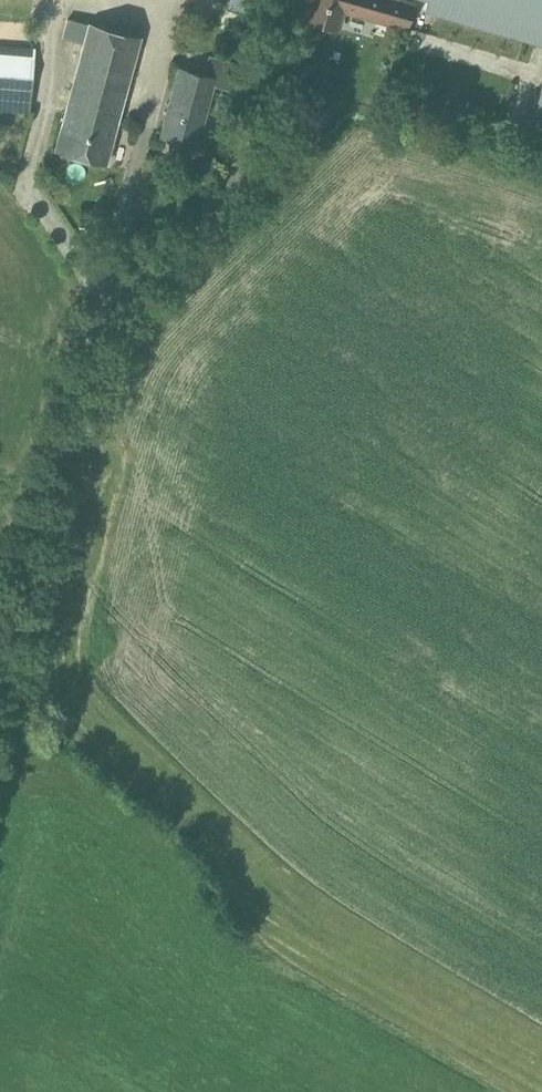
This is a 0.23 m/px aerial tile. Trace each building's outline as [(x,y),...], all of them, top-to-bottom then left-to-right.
[(254,0),(228,0),(226,8),(251,14),(254,0)] [(309,20),(339,29),(346,6),(359,10),(358,14),(408,28),(416,1),(413,0),(314,0),(309,20)] [(429,0),(426,11),(541,45),(541,0),(429,0)] [(89,24),(67,18),(63,38),(83,44),(67,109),(68,109),(56,152),(107,164),(119,122),(120,122),(143,37),(89,23),(89,24)] [(32,112),(35,48),(0,45),(0,110),(32,112)] [(159,138),(199,149),(218,78),(178,67),(159,138)]
